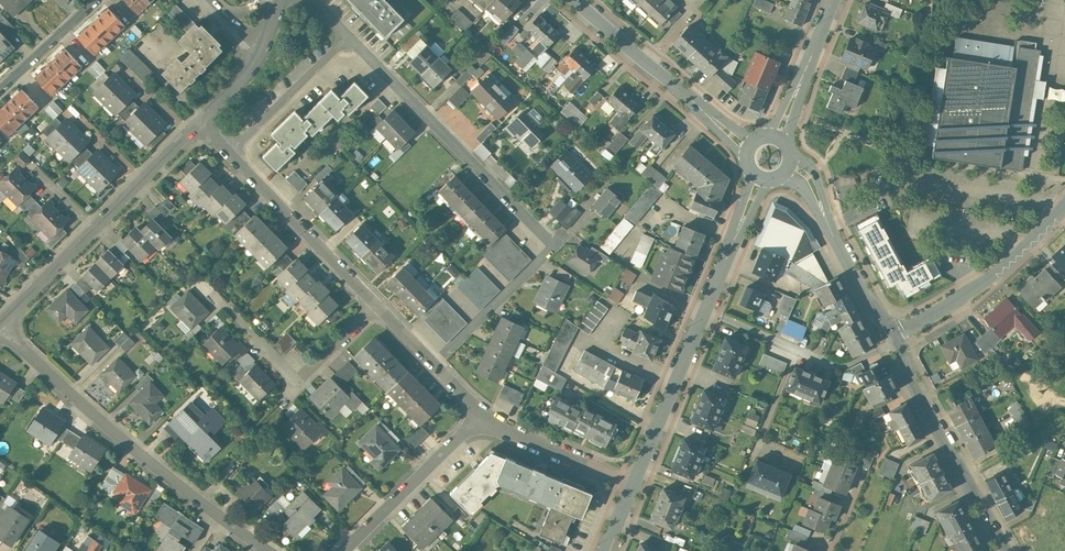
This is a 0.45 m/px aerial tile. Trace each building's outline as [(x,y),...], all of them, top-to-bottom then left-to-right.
[(13,15),(13,14),(24,4),(29,0),(0,0),(0,2),(13,15)] [(137,14),(152,0),(125,0),(137,14)] [(373,0),(348,0),(360,13),(373,0)] [(404,19),(385,0),(373,0),(360,13),(385,38),(404,19)] [(474,1),(484,10),(488,7),(488,6),(493,0),(475,0),(474,1)] [(518,0),(493,0),(488,6),(488,7),(504,21),(521,2),(518,0)] [(639,4),(650,14),(662,0),(642,0),(639,4)] [(650,14),(661,24),(666,18),(676,8),(677,6),(670,0),(662,0),(650,14)] [(698,7),(703,12),(712,3),(709,0),(705,0),(698,7)] [(765,0),(755,0),(753,5),(769,12),(773,3),(765,0)] [(811,0),(791,0),(790,4),(808,12),(812,1),(811,0)] [(883,9),(869,3),(868,6),(864,4),(860,14),(857,14),(856,18),(858,20),(857,22),(866,26),(866,28),(875,32),(879,21),(883,23),(887,14),(883,12),(884,10),(883,9)] [(902,9),(886,3),(883,9),(884,10),(883,12),(887,14),(897,18),(902,9)] [(195,23),(175,4),(167,12),(187,32),(195,23)] [(808,12),(790,4),(784,18),(802,25),(808,12)] [(676,8),(666,18),(672,23),(681,13),(676,8)] [(124,26),(108,9),(106,11),(104,10),(98,16),(99,17),(93,23),(109,40),(124,26)] [(473,23),(458,10),(449,19),(464,32),(473,23)] [(3,14),(0,17),(0,30),(5,35),(14,27),(3,14)] [(539,15),(520,35),(527,41),(533,35),(536,38),(549,24),(539,15)] [(508,19),(499,30),(504,35),(514,24),(508,19)] [(93,23),(87,29),(85,28),(80,33),(81,35),(78,37),(94,54),(109,40),(93,23)] [(193,55),(184,64),(177,57),(162,73),(180,91),(222,49),(195,23),(187,32),(178,40),(193,55)] [(514,24),(504,35),(510,40),(520,30),(514,24)] [(559,34),(549,24),(536,38),(540,41),(534,48),(540,54),(559,34)] [(689,31),(686,28),(673,42),(688,56),(701,42),(695,36),(697,34),(691,29),(689,31)] [(0,30),(0,56),(1,57),(14,45),(5,35),(0,30)] [(414,32),(400,46),(407,52),(421,39),(414,32)] [(1040,50),(956,36),(953,57),(947,56),(946,62),(946,67),(936,66),(924,143),(933,145),(932,150),(931,156),(1021,171),(1025,149),(1028,126),(1032,102),(1037,71),(1040,50)] [(701,42),(688,56),(710,76),(719,67),(725,60),(726,56),(705,38),(701,42)] [(867,42),(857,38),(856,41),(849,38),(841,58),(863,67),(871,47),(865,45),(867,42)] [(439,57),(421,39),(407,52),(413,58),(409,62),(421,75),(439,57)] [(887,44),(875,39),(872,46),(884,51),(887,44)] [(526,49),(519,43),(513,50),(519,56),(520,56),(526,49)] [(576,48),(563,62),(558,68),(564,75),(570,68),(573,71),(586,57),(576,48)] [(82,66),(65,49),(63,51),(62,50),(55,55),(57,57),(50,63),(66,81),(82,66)] [(153,72),(129,49),(120,58),(144,82),(153,72)] [(531,54),(526,49),(520,56),(525,61),(531,54)] [(780,62),(755,52),(743,80),(747,81),(767,90),(780,62)] [(552,56),(542,67),(547,72),(557,61),(552,56)] [(738,62),(726,56),(725,60),(719,67),(726,73),(732,75),(738,62)] [(439,57),(421,75),(434,87),(452,70),(439,57)] [(575,76),(565,87),(575,96),(580,91),(577,88),(597,67),(586,57),(573,71),(577,74),(575,76)] [(456,79),(462,85),(465,81),(473,89),(481,81),(477,78),(482,72),(472,62),(456,79)] [(66,81),(50,63),(44,69),(42,68),(36,73),(38,75),(35,77),(52,95),(66,81)] [(726,73),(719,67),(710,76),(722,88),(731,78),(726,73)] [(858,72),(846,67),(841,78),(846,80),(853,83),(858,72)] [(104,72),(90,86),(96,92),(110,78),(104,72)] [(566,79),(562,84),(565,87),(575,76),(571,73),(566,79)] [(96,92),(95,92),(106,103),(124,84),(114,74),(110,78),(96,92)] [(511,104),(496,88),(498,86),(489,76),(482,83),(484,85),(474,94),(482,102),(498,117),(511,104)] [(563,77),(558,82),(561,85),(562,84),(566,79),(563,77)] [(846,80),(842,89),(831,85),(829,91),(833,92),(827,107),(841,112),(844,104),(855,108),(863,87),(853,83),(846,80)] [(767,90),(747,81),(738,102),(750,107),(749,109),(759,114),(765,102),(763,101),(767,90)] [(338,102),(343,107),(349,113),(368,95),(355,82),(341,95),(343,97),(341,99),(338,102)] [(135,94),(124,84),(106,103),(116,113),(117,112),(131,98),(135,94)] [(461,86),(448,99),(456,108),(470,95),(461,86)] [(619,86),(606,101),(617,110),(630,95),(619,86)] [(1047,99),(1064,102),(1064,89),(1049,86),(1047,99)] [(38,107),(22,89),(19,91),(18,90),(12,96),(13,98),(7,103),(23,121),(38,107)] [(338,102),(341,99),(332,89),(304,116),(306,119),(304,120),(301,123),(306,129),(312,135),(333,115),(338,119),(344,113),(341,109),(343,107),(338,102)] [(598,91),(589,100),(594,105),(603,95),(598,91)] [(630,95),(617,110),(619,113),(611,122),(620,129),(641,104),(630,95)] [(131,98),(117,112),(121,117),(135,103),(131,98)] [(378,98),(370,106),(378,115),(387,107),(378,98)] [(54,118),(63,109),(54,99),(44,108),(54,118)] [(591,115),(573,99),(565,109),(583,125),(591,115)] [(7,103),(0,109),(0,126),(8,135),(23,121),(7,103)] [(135,103),(121,117),(126,122),(140,108),(135,103)] [(126,122),(125,122),(136,133),(154,114),(144,104),(140,108),(126,122)] [(301,123),(304,120),(295,111),(272,134),(281,143),(279,145),(277,143),(263,156),(276,170),(295,151),(289,145),(291,143),(294,147),(308,134),(304,131),(306,129),(301,123)] [(383,120),(377,126),(387,136),(402,121),(392,111),(383,120)] [(538,125),(527,114),(525,116),(524,115),(524,114),(522,112),(507,128),(513,134),(514,134),(515,133),(518,136),(522,140),(524,139),(525,140),(526,140),(531,146),(535,142),(543,135),(535,127),(536,127),(538,125)] [(154,114),(136,133),(146,143),(147,142),(161,128),(165,124),(154,114)] [(379,115),(370,124),(374,128),(377,126),(383,120),(379,115)] [(664,124),(653,115),(641,130),(647,136),(651,139),(664,124)] [(883,119),(874,115),(871,122),(880,126),(883,119)] [(56,117),(42,131),(49,137),(63,123),(56,117)] [(49,137),(48,138),(59,149),(78,131),(66,120),(63,123),(49,137)] [(402,121),(387,136),(398,148),(414,133),(402,121)] [(675,134),(664,124),(651,139),(655,142),(663,148),(675,134)] [(161,128),(147,142),(152,148),(166,134),(161,128)] [(641,130),(631,142),(638,147),(647,136),(641,130)] [(78,131),(59,149),(70,160),(70,159),(84,145),(88,141),(78,131)] [(628,139),(620,132),(607,147),(615,154),(628,139)] [(493,150),(484,141),(481,143),(475,150),(484,159),(493,150)] [(663,148),(655,142),(650,149),(657,155),(663,148)] [(84,145),(70,159),(75,164),(89,150),(84,145)] [(691,182),(709,162),(689,145),(672,166),(691,182)] [(606,148),(603,152),(610,158),(614,154),(606,148)] [(639,153),(634,149),(630,154),(635,158),(639,153)] [(89,150),(75,164),(80,168),(94,154),(89,150)] [(108,161),(98,150),(94,154),(80,168),(79,169),(89,179),(108,161)] [(592,176),(566,150),(550,165),(576,191),(592,176)] [(21,152),(13,160),(17,164),(18,162),(23,167),(29,160),(21,152)] [(330,161),(334,166),(342,160),(339,155),(330,161)] [(191,160),(181,169),(186,174),(196,165),(191,160)] [(108,161),(89,179),(99,189),(100,190),(109,180),(118,171),(108,161)] [(210,174),(199,162),(196,165),(186,174),(181,180),(192,191),(208,176),(210,174)] [(709,162),(691,182),(697,186),(695,191),(696,191),(703,194),(706,188),(714,191),(712,198),(720,202),(729,179),(709,162)] [(328,164),(315,177),(319,182),(323,178),(333,169),(328,164)] [(649,164),(641,174),(647,180),(656,170),(649,164)] [(0,183),(0,188),(8,196),(24,179),(20,174),(20,169),(17,166),(0,183)] [(656,170),(647,180),(652,183),(658,188),(666,178),(656,170)] [(308,184),(295,171),(286,179),(298,193),(308,184)] [(514,172),(505,181),(513,189),(522,180),(514,172)] [(446,200),(463,184),(454,175),(438,191),(446,200)] [(192,191),(190,194),(201,205),(203,203),(219,187),(208,176),(192,191)] [(339,195),(323,179),(324,179),(323,178),(319,182),(320,182),(304,198),(320,214),(337,197),(339,195)] [(24,179),(8,196),(18,206),(18,205),(29,194),(37,187),(34,183),(29,183),(24,179)] [(109,180),(100,190),(99,189),(95,194),(101,200),(114,186),(109,180)] [(652,183),(624,216),(635,224),(662,191),(658,188),(652,183)] [(455,209),(472,193),(463,184),(446,200),(455,209)] [(232,196),(221,185),(219,187),(203,203),(214,214),(232,196)] [(622,200),(607,187),(593,205),(607,217),(622,200)] [(714,191),(706,188),(703,194),(696,191),(690,207),(705,213),(704,216),(713,219),(714,217),(716,217),(718,212),(716,211),(717,208),(720,208),(721,204),(720,202),(712,198),(714,191)] [(464,218),(481,202),(472,193),(455,209),(464,218)] [(29,194),(18,205),(25,211),(36,201),(29,194)] [(232,196),(216,211),(227,223),(233,218),(242,208),(245,205),(234,194),(232,196)] [(176,207),(166,197),(161,202),(171,212),(176,207)] [(353,213),(337,197),(320,214),(336,230),(353,213)] [(31,218),(41,228),(57,212),(53,207),(53,202),(50,199),(42,207),(31,218)] [(572,210),(560,200),(550,212),(562,222),(572,210)] [(870,200),(859,205),(859,206),(860,206),(864,213),(874,208),(870,200)] [(36,201),(25,211),(31,218),(42,207),(36,201)] [(171,212),(161,202),(157,207),(165,215),(166,217),(171,212)] [(481,202),(464,218),(477,231),(494,215),(481,202)] [(763,228),(811,248),(808,242),(813,240),(806,229),(786,209),(774,204),(763,228)] [(157,207),(155,205),(147,214),(152,219),(153,218),(157,222),(165,215),(157,207)] [(575,207),(560,224),(567,229),(581,213),(575,207)] [(242,208),(233,218),(237,222),(247,213),(242,208)] [(57,212),(41,228),(51,238),(51,239),(62,228),(70,220),(67,216),(62,216),(57,212)] [(237,222),(235,225),(240,230),(252,218),(247,213),(237,222)] [(494,215),(477,231),(490,245),(502,232),(506,228),(494,215)] [(240,230),(237,232),(248,243),(265,227),(255,216),(252,218),(240,230)] [(624,217),(600,247),(609,254),(634,225),(624,217)] [(157,222),(153,218),(152,219),(144,227),(146,230),(143,232),(156,245),(159,248),(171,236),(157,222)] [(881,228),(876,219),(858,229),(888,286),(895,282),(899,289),(900,289),(903,293),(929,279),(933,277),(929,270),(924,261),(906,271),(902,263),(900,264),(886,238),(888,237),(883,227),(881,228)] [(379,240),(363,223),(346,240),(362,256),(379,240)] [(704,234),(684,225),(675,248),(695,257),(704,234)] [(265,227),(248,243),(259,254),(276,238),(265,227)] [(62,228),(51,239),(51,238),(47,242),(52,247),(67,233),(62,228)] [(140,233),(135,228),(123,239),(123,240),(130,247),(132,249),(131,250),(142,260),(156,245),(143,232),(142,232),(140,233)] [(811,248),(763,228),(756,244),(762,247),(783,255),(784,257),(789,260),(813,275),(825,282),(828,281),(812,252),(813,252),(811,248)] [(490,245),(483,252),(488,257),(498,248),(508,238),(502,232),(490,245)] [(643,233),(631,262),(641,267),(654,238),(643,233)] [(130,247),(123,240),(123,239),(121,237),(115,243),(124,252),(130,247)] [(276,238),(259,254),(269,265),(271,263),(284,251),(287,249),(276,238)] [(526,256),(508,238),(498,248),(516,266),(526,256)] [(379,240),(362,256),(378,273),(395,256),(379,240)] [(124,252),(115,243),(109,249),(119,259),(125,253),(124,252)] [(30,258),(19,246),(14,252),(25,263),(30,258)] [(589,252),(579,246),(569,261),(580,268),(581,271),(581,272),(584,274),(588,273),(597,258),(598,258),(589,252)] [(609,257),(592,247),(589,252),(598,258),(597,258),(605,263),(609,257)] [(675,248),(670,247),(668,253),(664,251),(653,278),(659,281),(658,282),(681,291),(695,257),(675,248)] [(783,255),(762,247),(752,272),(775,281),(778,273),(781,266),(784,257),(783,255)] [(516,266),(498,248),(488,257),(511,280),(521,271),(516,266)] [(109,249),(95,262),(111,278),(118,271),(116,269),(123,263),(119,259),(109,249)] [(0,250),(0,267),(8,271),(11,266),(16,264),(18,260),(0,250)] [(284,251),(271,263),(276,268),(279,266),(289,256),(284,251)] [(289,256),(279,266),(284,271),(294,261),(289,256)] [(526,256),(516,266),(521,271),(530,261),(526,256)] [(789,260),(784,257),(781,266),(786,268),(789,260)] [(284,271),(278,277),(289,288),(304,273),(307,270),(296,259),(294,261),(284,271)] [(813,275),(789,260),(786,268),(785,272),(786,272),(807,286),(808,283),(813,275)] [(111,278),(95,262),(82,275),(83,276),(93,286),(96,289),(103,283),(105,284),(111,278)] [(1063,276),(1052,264),(1046,269),(1057,281),(1063,276)] [(403,266),(386,283),(397,294),(414,278),(403,266)] [(572,274),(560,266),(555,275),(568,282),(572,274)] [(786,268),(781,266),(778,273),(784,276),(786,272),(785,272),(786,268)] [(500,290),(478,268),(468,277),(490,300),(500,290)] [(637,275),(627,269),(620,279),(630,286),(637,275)] [(1046,269),(1037,278),(1033,275),(1018,289),(1035,308),(1036,307),(1035,306),(1044,298),(1045,299),(1046,299),(1061,286),(1057,281),(1046,269)] [(289,288),(287,290),(297,301),(299,299),(315,284),(304,273),(289,288)] [(463,273),(454,282),(459,286),(468,277),(463,273)] [(825,282),(813,275),(808,283),(813,285),(815,288),(825,282)] [(93,286),(83,276),(76,282),(85,291),(86,292),(93,286)] [(567,285),(548,276),(536,302),(554,311),(567,285)] [(815,288),(814,289),(824,305),(833,301),(847,293),(837,276),(828,281),(825,282),(815,288)] [(490,300),(468,277),(459,286),(481,309),(490,300)] [(414,278),(397,294),(408,305),(425,288),(414,278)] [(301,298),(299,299),(310,310),(326,295),(328,292),(318,281),(315,284),(301,298)] [(85,291),(76,282),(72,287),(80,296),(85,291)] [(764,293),(747,286),(740,303),(757,310),(764,293)] [(624,294),(614,287),(607,297),(617,304),(624,294)] [(425,288),(408,305),(419,316),(420,315),(430,305),(436,300),(425,288)] [(88,310),(68,289),(47,309),(59,322),(69,312),(77,320),(88,310)] [(673,306),(653,293),(652,297),(636,290),(632,299),(648,306),(644,315),(664,328),(673,306)] [(208,311),(188,291),(171,307),(191,328),(208,311)] [(847,293),(833,301),(836,308),(839,313),(853,305),(847,293)] [(796,299),(784,294),(779,306),(781,314),(789,317),(796,299)] [(310,310),(308,312),(319,323),(326,317),(335,308),(337,306),(326,295),(310,310)] [(436,300),(430,305),(434,310),(444,301),(439,296),(436,300)] [(1022,315),(1007,298),(984,318),(992,327),(1000,336),(1013,324),(1029,341),(1040,332),(1023,315),(1022,315)] [(467,323),(444,300),(444,301),(434,310),(457,333),(467,323)] [(597,301),(578,327),(589,335),(608,308),(597,301)] [(430,305),(420,315),(425,319),(434,310),(430,305)] [(853,305),(839,313),(841,316),(845,324),(859,317),(853,305)] [(834,307),(825,312),(828,318),(839,313),(836,308),(834,307)] [(335,308),(326,317),(330,322),(340,313),(335,308)] [(524,318),(514,309),(509,320),(521,325),(524,318)] [(457,333),(434,310),(425,319),(447,343),(457,333)] [(839,313),(828,318),(831,324),(840,319),(841,316),(839,313)] [(781,315),(775,328),(782,331),(788,318),(781,315)] [(509,320),(503,317),(496,331),(516,340),(523,326),(521,325),(509,320)] [(845,324),(837,328),(852,357),(874,345),(859,317),(845,324)] [(566,318),(543,365),(555,372),(578,327),(566,318)] [(807,327),(788,318),(782,331),(802,340),(807,327)] [(828,318),(825,320),(821,328),(829,331),(831,326),(831,324),(828,318)] [(108,347),(89,327),(72,343),(91,363),(108,347)] [(660,338),(642,330),(641,333),(625,327),(619,342),(634,348),(633,351),(652,359),(660,338)] [(992,327),(982,335),(990,346),(1000,336),(992,327)] [(191,328),(182,337),(187,342),(197,333),(191,328)] [(235,342),(221,328),(205,342),(218,356),(216,358),(221,364),(233,353),(232,353),(236,349),(232,344),(235,342)] [(124,331),(114,340),(120,346),(129,337),(124,331)] [(516,340),(496,331),(490,345),(510,354),(516,340)] [(296,342),(287,332),(282,337),(291,346),(296,342)] [(976,359),(963,334),(942,346),(949,359),(955,356),(961,367),(976,359)] [(990,346),(982,335),(975,341),(984,351),(990,346)] [(129,337),(120,346),(125,351),(134,342),(129,337)] [(291,346),(282,337),(277,342),(286,351),(291,346)] [(408,372),(374,337),(354,356),(388,391),(408,372)] [(746,346),(726,337),(719,353),(741,362),(744,355),(742,355),(746,346)] [(286,351),(277,342),(272,347),(282,356),(286,351)] [(236,349),(232,353),(233,353),(238,359),(246,352),(248,350),(241,344),(236,349)] [(510,354),(490,345),(484,359),(504,368),(510,354)] [(622,369),(585,350),(574,370),(613,391),(622,369)] [(255,361),(246,352),(238,359),(238,360),(242,365),(246,369),(255,361)] [(741,362),(719,353),(713,367),(734,376),(737,367),(739,368),(741,362)] [(787,362),(763,353),(758,364),(782,374),(787,362)] [(135,375),(118,358),(102,374),(119,391),(135,375)] [(504,368),(484,359),(477,372),(497,382),(504,368)] [(349,361),(335,374),(345,384),(358,370),(349,361)] [(865,371),(861,373),(861,371),(855,374),(855,375),(853,381),(859,383),(860,383),(860,384),(865,381),(867,386),(863,388),(890,374),(887,368),(886,366),(884,361),(877,365),(876,363),(870,364),(871,367),(865,371)] [(861,362),(847,369),(849,373),(855,375),(855,374),(861,371),(861,373),(865,371),(861,362)] [(275,384),(256,364),(248,371),(239,380),(239,381),(241,379),(260,398),(258,400),(259,401),(275,384)] [(242,365),(233,374),(239,380),(248,371),(246,369),(242,365)] [(555,372),(543,365),(536,377),(560,389),(566,378),(555,372)] [(814,374),(808,371),(808,372),(794,366),(785,388),(790,390),(788,394),(813,404),(814,400),(819,402),(828,380),(814,375),(814,374)] [(644,378),(622,369),(613,391),(635,400),(644,378)] [(0,371),(0,402),(1,403),(7,395),(14,384),(16,382),(0,371)] [(418,383),(408,372),(388,391),(399,402),(418,383)] [(148,374),(135,386),(141,392),(150,382),(150,383),(153,380),(148,374)] [(890,374),(863,388),(871,404),(872,403),(884,397),(890,394),(899,389),(890,374)] [(964,374),(956,378),(959,383),(967,379),(964,374)] [(347,396),(331,379),(312,398),(323,410),(323,411),(324,412),(328,408),(335,415),(342,408),(341,408),(345,404),(352,412),(358,407),(347,396)] [(983,381),(977,384),(980,389),(986,386),(983,381)] [(162,411),(152,401),(160,393),(150,383),(150,382),(141,392),(129,403),(149,423),(162,411)] [(956,385),(951,387),(951,386),(947,388),(947,390),(938,394),(946,408),(969,396),(970,395),(980,389),(977,384),(976,382),(967,386),(969,389),(961,394),(956,385)] [(418,383),(399,402),(409,413),(429,394),(418,383)] [(25,391),(14,384),(7,395),(18,402),(25,391)] [(511,388),(504,385),(499,396),(505,399),(511,388)] [(517,391),(511,388),(505,399),(512,402),(517,391)] [(724,398),(704,389),(697,405),(720,414),(723,407),(721,407),(724,398)] [(363,402),(352,391),(347,396),(358,407),(363,402)] [(517,391),(512,402),(518,405),(524,394),(517,391)] [(429,394),(409,413),(420,424),(421,425),(440,406),(429,394)] [(890,394),(884,397),(887,403),(893,400),(890,394)] [(582,410),(556,396),(545,417),(571,431),(573,428),(582,410)] [(969,396),(946,408),(955,426),(978,413),(969,396)] [(884,397),(872,403),(875,410),(881,406),(887,403),(884,397)] [(1016,401),(1008,409),(1013,414),(1019,407),(1021,405),(1016,401)] [(204,416),(191,402),(175,418),(185,428),(178,435),(189,446),(191,444),(203,456),(210,449),(213,452),(219,446),(206,433),(210,429),(214,433),(223,423),(216,416),(217,414),(212,409),(204,416)] [(906,403),(890,412),(894,418),(889,421),(894,430),(898,428),(915,419),(906,403)] [(720,414),(697,405),(691,419),(712,428),(716,419),(718,420),(720,414)] [(875,410),(868,413),(872,420),(885,413),(881,406),(875,410)] [(65,421),(42,407),(27,430),(50,445),(65,421)] [(616,424),(583,407),(582,410),(573,428),(605,445),(616,424)] [(1013,414),(1011,415),(1016,419),(1023,412),(1024,411),(1019,407),(1013,414)] [(315,426),(299,410),(283,426),(305,448),(321,432),(315,426)] [(757,426),(761,415),(751,411),(747,422),(757,426)] [(1016,419),(1014,421),(1019,425),(1026,418),(1027,416),(1023,412),(1016,419)] [(978,413),(955,426),(973,458),(996,446),(978,413)] [(175,418),(165,428),(175,438),(178,435),(185,428),(175,418)] [(1019,425),(1018,427),(1023,431),(1030,422),(1026,418),(1019,425)] [(915,419),(898,428),(900,432),(896,435),(898,440),(903,437),(907,445),(923,437),(915,419)] [(329,431),(319,421),(315,426),(321,432),(324,436),(329,431)] [(753,428),(742,423),(739,429),(750,434),(753,428)] [(421,425),(420,424),(415,430),(424,439),(429,434),(421,425)] [(385,435),(376,426),(359,442),(375,459),(371,463),(378,470),(396,452),(392,448),(395,444),(385,435)] [(81,438),(69,430),(61,442),(73,449),(81,438)] [(400,440),(390,430),(385,435),(395,444),(400,440)] [(424,439),(415,430),(410,434),(419,444),(424,439)] [(419,444),(410,434),(405,440),(414,449),(419,444)] [(105,450),(83,435),(81,438),(73,449),(68,456),(91,472),(105,450)] [(704,447),(683,438),(680,446),(678,445),(675,453),(699,463),(703,455),(701,454),(704,447)] [(1059,443),(1048,439),(1045,445),(1056,450),(1059,443)] [(1024,444),(1017,451),(1020,457),(1029,449),(1024,444)] [(1017,451),(1006,459),(1009,464),(1020,457),(1017,451)] [(497,479),(506,458),(492,452),(450,493),(469,512),(470,512),(467,509),(495,482),(494,482),(497,479)] [(699,463),(675,453),(672,461),(673,461),(670,469),(691,478),(694,470),(696,471),(699,463)] [(873,458),(862,453),(857,465),(869,469),(873,458)] [(932,453),(909,465),(919,483),(941,471),(932,453)] [(530,493),(539,469),(533,467),(533,468),(506,457),(506,458),(497,479),(530,493)] [(856,466),(835,457),(830,471),(850,479),(856,466)] [(1054,457),(1046,475),(1052,478),(1054,473),(1056,474),(1062,460),(1054,457)] [(1063,458),(1062,460),(1056,474),(1064,478),(1064,459),(1063,458)] [(790,474),(756,459),(745,485),(779,499),(790,474)] [(898,464),(885,459),(879,472),(893,478),(898,464)] [(228,465),(218,474),(224,480),(234,470),(228,465)] [(126,475),(114,466),(105,479),(118,488),(126,475)] [(349,476),(342,469),(337,474),(337,475),(334,478),(338,483),(325,496),(339,510),(361,488),(349,476)] [(539,469),(530,493),(553,502),(540,534),(562,543),(585,486),(563,477),(562,480),(545,473),(545,472),(539,469)] [(366,483),(354,471),(349,476),(361,488),(366,483)] [(850,479),(830,471),(824,484),(824,485),(833,488),(844,493),(850,479)] [(941,471),(919,483),(928,500),(951,488),(941,471)] [(1012,489),(1003,471),(984,480),(994,499),(1012,489)] [(704,478),(713,483),(716,478),(707,474),(704,478)] [(149,490),(126,475),(118,488),(115,492),(124,497),(120,503),(135,512),(149,490)] [(253,476),(248,481),(247,480),(246,482),(235,493),(249,508),(248,509),(253,514),(272,496),(266,489),(269,486),(260,477),(257,480),(253,476)] [(824,484),(814,480),(812,487),(815,488),(830,494),(833,488),(824,485),(824,484)] [(1018,486),(1012,489),(1018,500),(1024,496),(1018,486)] [(677,490),(670,488),(669,491),(663,488),(657,504),(680,513),(683,505),(681,505),(684,497),(676,494),(677,490)] [(830,494),(815,488),(812,494),(819,497),(828,500),(830,494)] [(1018,500),(1012,489),(994,499),(1005,519),(1023,509),(1018,500)] [(917,504),(925,497),(919,491),(912,498),(917,504)] [(318,508),(303,492),(286,508),(283,505),(273,515),(272,514),(269,517),(277,524),(284,517),(287,520),(283,524),(293,534),(301,526),(299,523),(303,519),(309,525),(315,519),(310,515),(318,508)] [(889,492),(885,503),(890,506),(895,494),(889,492)] [(828,500),(819,497),(814,510),(814,511),(830,517),(830,518),(834,519),(840,505),(828,500)] [(1036,500),(1029,497),(1025,508),(1031,510),(1036,500)] [(432,498),(402,528),(422,548),(452,518),(432,498)] [(277,499),(268,509),(272,514),(273,515),(283,505),(277,499)] [(974,530),(958,500),(938,510),(942,517),(939,519),(952,542),(974,530)] [(164,537),(177,540),(181,535),(184,537),(185,536),(185,535),(192,524),(189,523),(190,522),(183,517),(176,512),(177,512),(163,503),(155,515),(161,519),(163,517),(166,520),(160,529),(164,537)] [(680,513),(657,504),(651,519),(657,522),(655,525),(662,528),(663,525),(672,528),(675,521),(676,521),(680,513)] [(10,506),(7,510),(0,521),(0,524),(2,525),(0,527),(0,531),(3,533),(0,537),(11,545),(29,519),(10,506)] [(830,517),(814,511),(814,510),(810,509),(804,523),(824,531),(830,518),(830,517)] [(91,517),(84,512),(81,517),(87,522),(91,517)] [(922,518),(915,515),(910,527),(917,530),(922,518)] [(930,521),(922,518),(917,530),(925,533),(930,521)] [(810,530),(795,523),(792,530),(807,536),(810,530)] [(202,531),(192,524),(185,535),(185,536),(195,542),(202,531)] [(792,530),(789,529),(786,537),(804,545),(807,537),(807,536),(792,530)] [(974,530),(952,542),(957,550),(985,550),(974,530)] [(40,531),(26,550),(52,550),(57,542),(40,531)] [(164,537),(161,538),(163,542),(158,550),(159,550),(181,550),(185,546),(177,540),(164,537)] [(83,543),(77,550),(98,550),(102,545),(95,540),(90,547),(83,543)] [(388,542),(381,549),(383,550),(382,550),(396,550),(388,542)] [(648,542),(647,546),(641,543),(637,550),(660,550),(653,548),(655,545),(648,542)]
